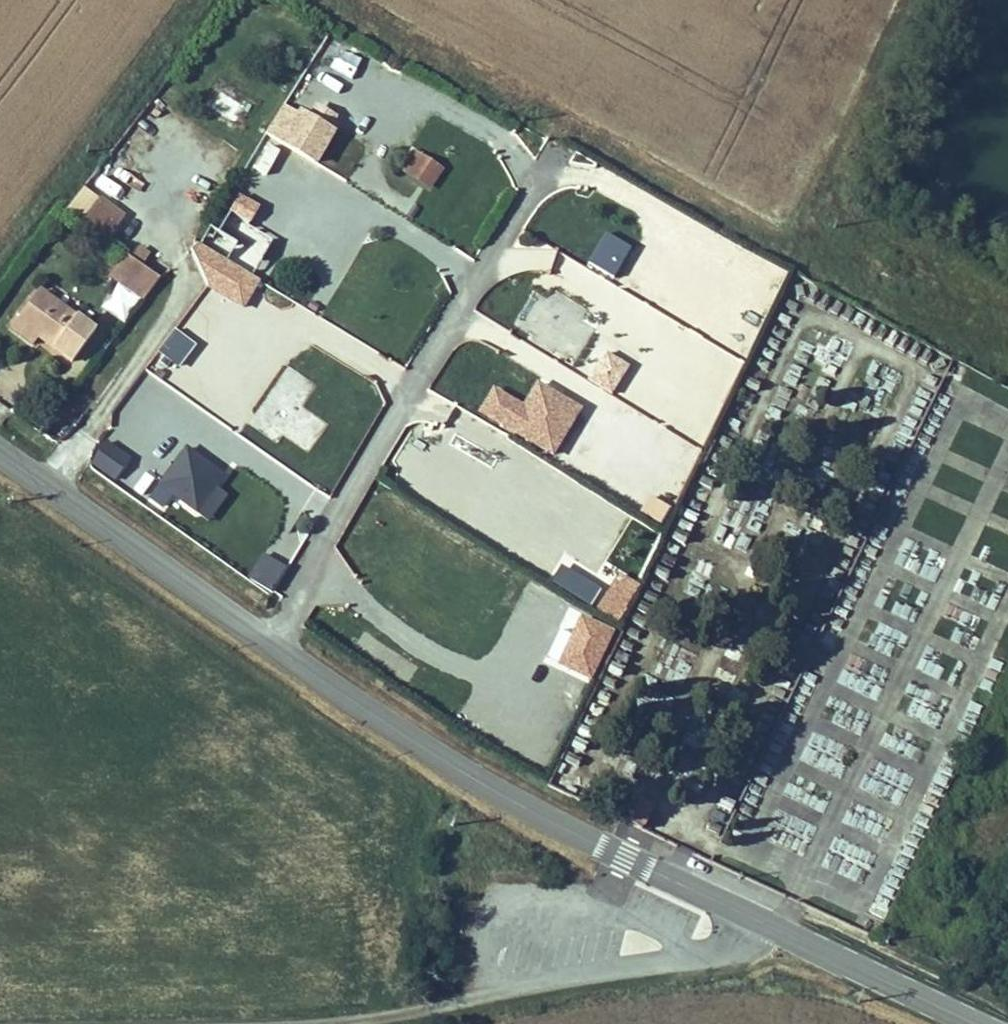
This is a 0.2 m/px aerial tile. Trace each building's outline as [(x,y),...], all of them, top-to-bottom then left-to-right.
[(293,112),(279,148),(321,164),(335,128),(293,112)] [(431,155),(404,140),(392,161),(418,177),(431,155)] [(65,169),(47,192),(87,224),(106,201),(65,169)] [(246,223),(256,208),(235,195),(205,244),(251,272),(272,239),(246,223)] [(124,233),(116,244),(125,251),(134,240),(124,233)] [(107,254),(94,243),(85,255),(98,266),(107,254)] [(107,254),(98,266),(128,290),(146,267),(125,251),(116,244),(107,254)] [(187,269),(241,303),(256,279),(202,245),(187,269)] [(84,323),(27,279),(0,313),(0,320),(19,335),(24,327),(60,355),(84,323)] [(156,353),(179,368),(195,344),(173,329),(156,353)] [(608,349),(589,379),(610,392),(629,362),(608,349)] [(518,433),(534,408),(559,424),(567,411),(535,391),(523,410),(494,391),(482,411),(518,433)] [(170,495),(195,513),(212,489),(221,477),(185,450),(149,499),(161,508),(170,495)] [(615,566),(640,576),(663,524),(510,455),(505,465),(524,473),(489,551),(599,601),(615,566)] [(632,506),(639,492),(611,479),(605,492),(632,506)] [(471,525),(492,535),(513,490),(492,480),(471,525)] [(212,489),(195,513),(207,522),(225,498),(212,489)] [(647,495),(638,512),(662,526),(672,508),(647,495)] [(248,581),(269,595),(285,570),(263,557),(248,581)] [(615,626),(640,586),(617,573),(593,613),(615,626)]
